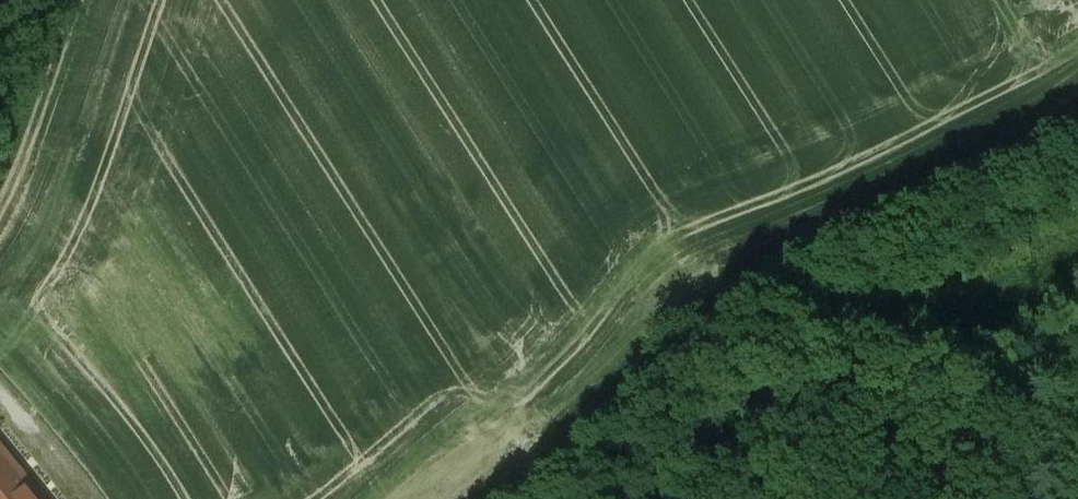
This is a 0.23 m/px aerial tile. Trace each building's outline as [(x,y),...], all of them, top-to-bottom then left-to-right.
[(0,449),(0,476),(13,465),(0,449)] [(0,476),(0,498),(40,498),(13,465),(0,476)]
